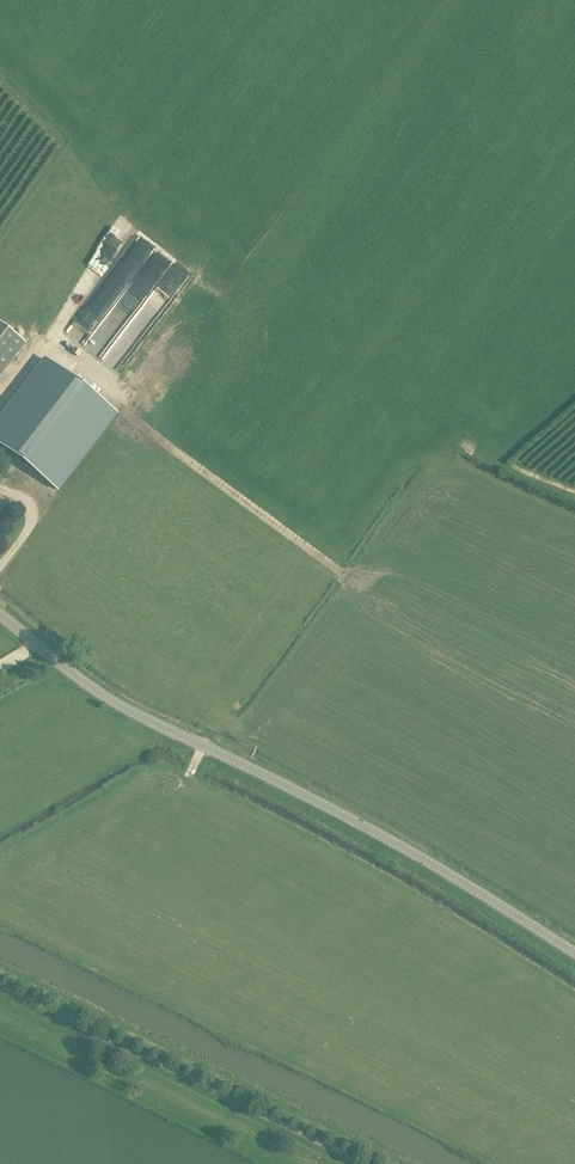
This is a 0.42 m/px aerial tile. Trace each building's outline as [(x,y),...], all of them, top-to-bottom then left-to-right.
[(112,259),(123,236),(110,229),(98,252),(112,259)] [(143,267),(139,275),(149,280),(161,260),(149,252),(141,266),(143,267)] [(129,360),(188,273),(179,267),(172,278),(175,280),(168,290),(160,285),(116,351),(129,360)] [(117,304),(115,312),(127,315),(129,309),(122,307),(122,305),(117,304)] [(25,344),(0,325),(0,377),(25,344)] [(77,384),(46,360),(0,420),(0,446),(19,460),(77,384)]
